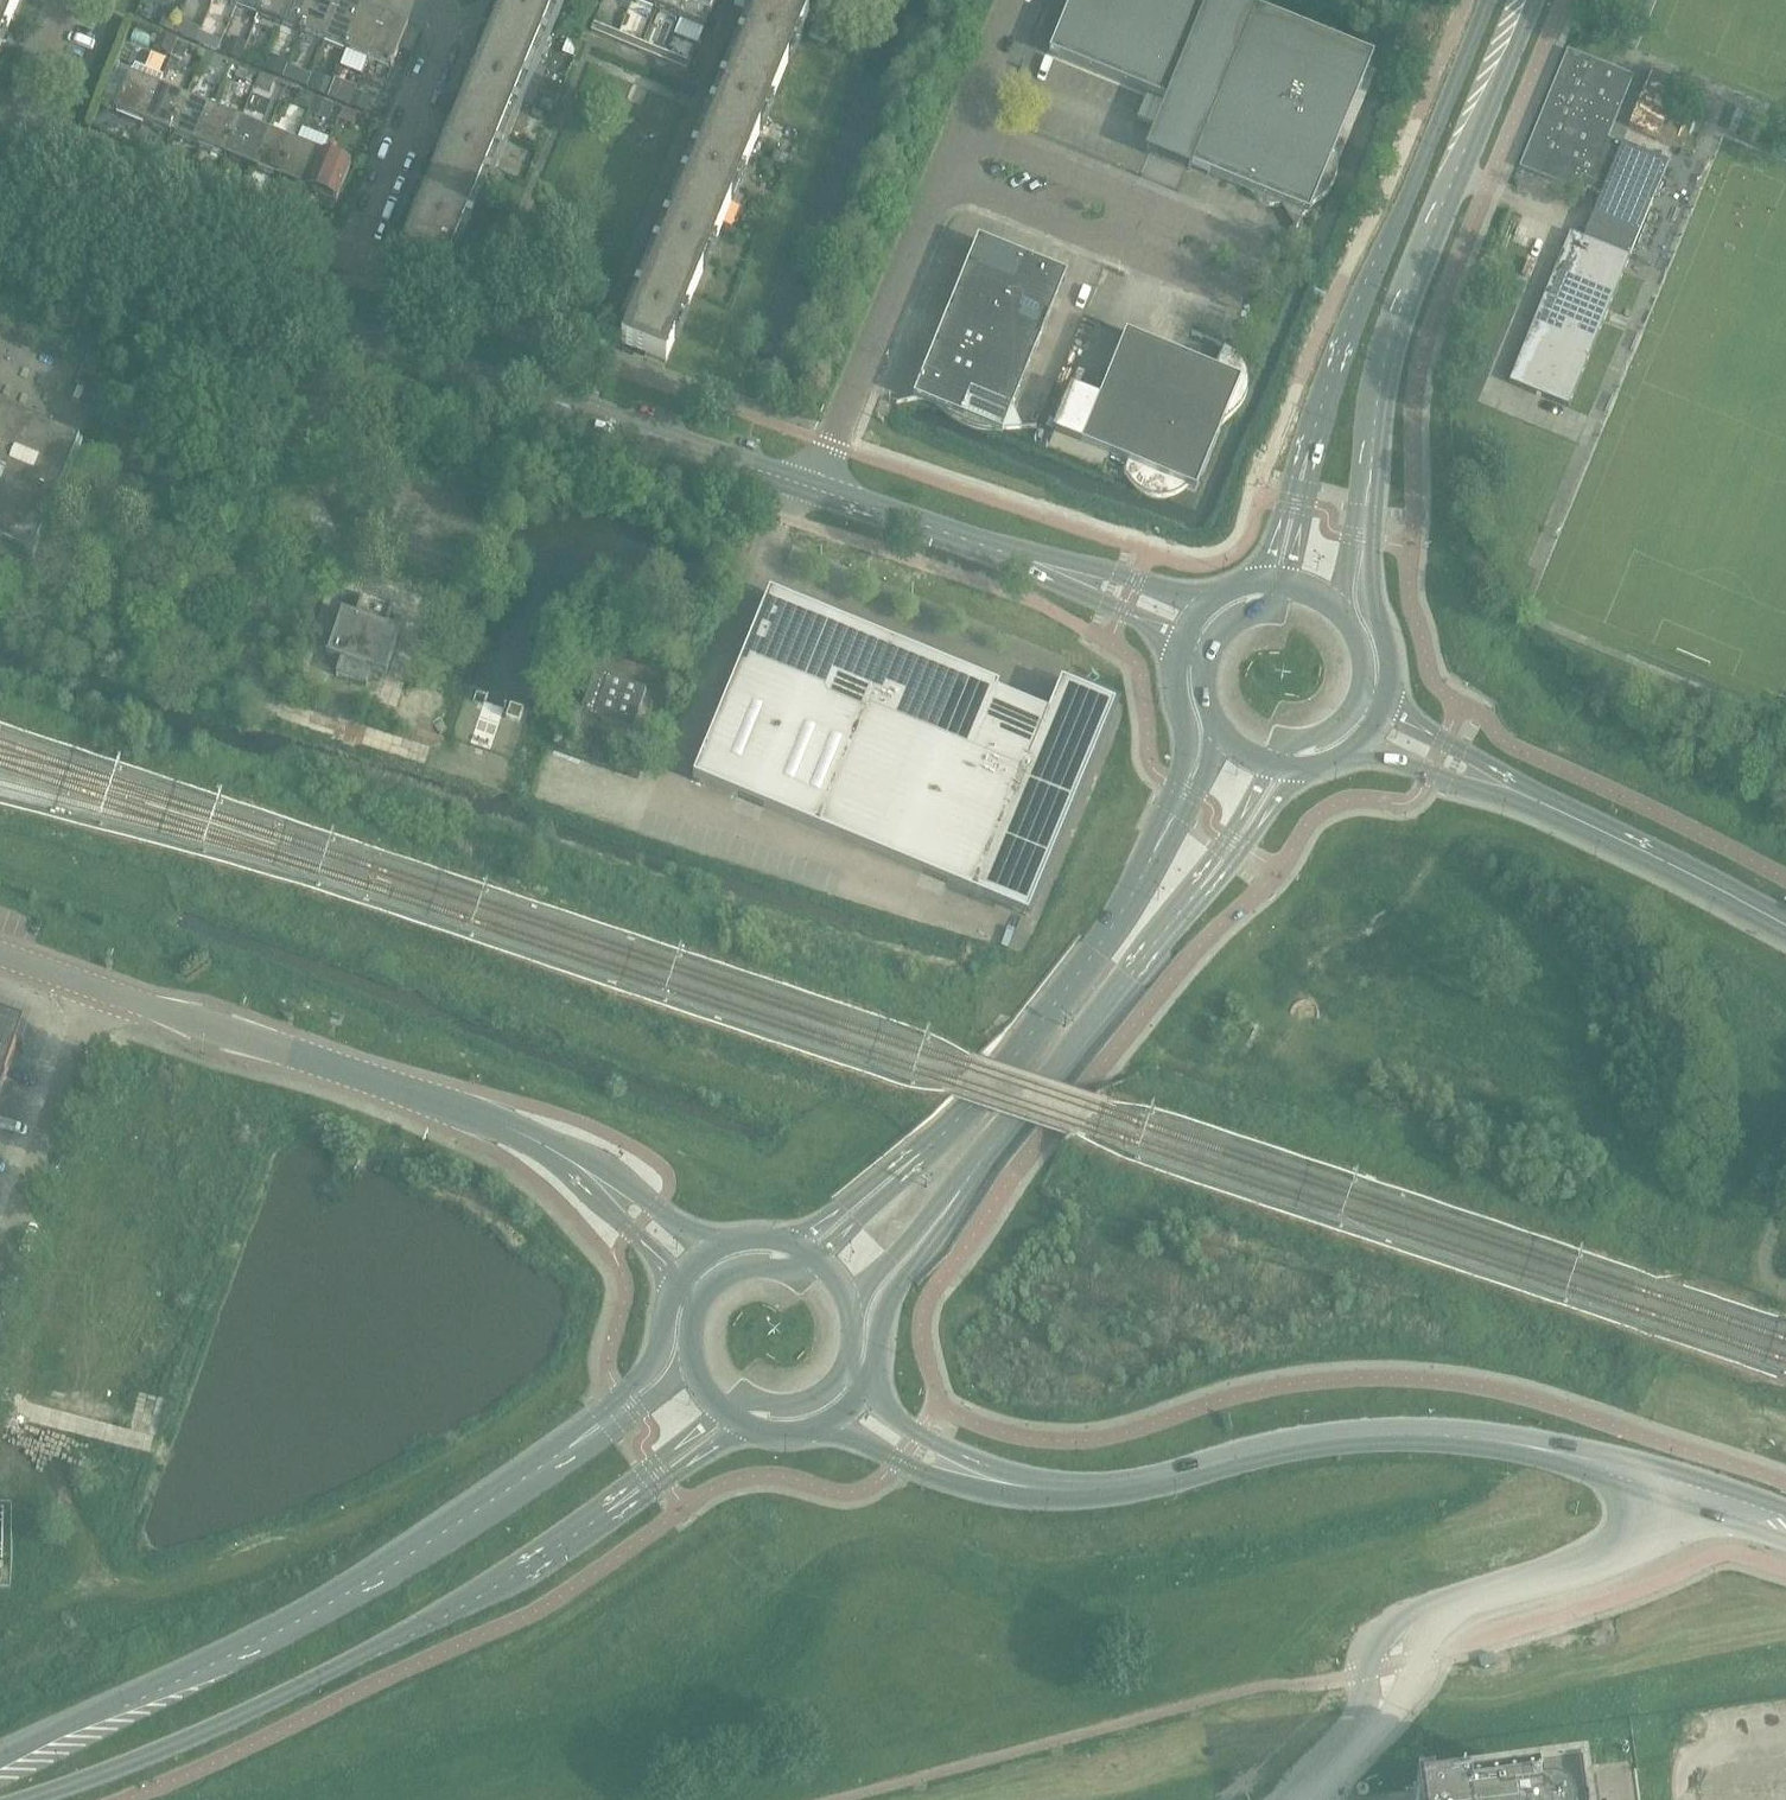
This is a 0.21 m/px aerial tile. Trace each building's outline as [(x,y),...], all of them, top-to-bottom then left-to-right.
[(19,0),(0,0),(0,47),(19,0)] [(235,7),(257,16),(263,0),(238,0),(235,7)] [(279,24),(289,0),(263,0),(257,16),(279,24)] [(279,24),(301,33),(314,0),(289,0),(279,24)] [(323,43),(340,0),(339,0),(314,0),(301,33),(323,43)] [(362,9),(340,0),(323,43),(345,52),(362,9)] [(402,256),(443,273),(446,274),(490,165),(558,0),(506,0),(459,116),(402,256)] [(622,346),(665,364),(695,291),(766,118),(808,16),(770,0),(746,0),(745,2),(740,0),(737,0),(734,9),(744,13),(745,13),(756,17),(622,346)] [(632,1),(656,11),(660,0),(633,0),(632,1)] [(656,11),(680,20),(688,0),(660,0),(656,11)] [(680,20),(704,31),(717,0),(688,0),(680,20)] [(1336,161),(1336,157),(1335,154),(1364,81),(1374,58),(1253,9),(1253,10),(1228,0),(1072,0),(1049,55),(1208,120),(1189,168),(1254,195),(1255,198),(1257,200),(1259,201),(1261,203),(1263,204),(1265,205),(1267,206),(1269,207),(1272,207),(1275,207),(1278,207),(1280,206),(1283,206),(1286,204),(1288,203),(1299,222),(1298,223),(1294,233),(1296,233),(1299,226),(1301,222),(1304,217),(1307,212),(1310,210),(1312,207),(1316,204),(1322,200),(1325,197),(1327,195),(1329,192),(1332,187),(1334,184),(1335,181),(1336,178),(1337,175),(1337,171),(1337,167),(1337,164),(1336,161)] [(384,19),(362,9),(345,52),(367,61),(384,19)] [(407,28),(384,19),(367,61),(390,70),(407,28)] [(619,34),(594,24),(591,32),(615,42),(619,34)] [(827,45),(832,32),(832,31),(814,24),(809,37),(827,45)] [(619,34),(615,42),(639,52),(642,44),(619,34)] [(642,44),(639,52),(663,62),(666,54),(642,44)] [(1568,51),(1520,168),(1586,195),(1589,188),(1608,140),(1616,122),(1634,78),(1609,68),(1608,67),(1568,51)] [(666,54),(663,62),(687,72),(691,64),(666,54)] [(133,76),(161,83),(164,72),(136,66),(133,76)] [(365,113),(373,96),(316,70),(308,86),(365,113)] [(1629,128),(1657,139),(1680,84),(1651,72),(1629,128)] [(115,113),(142,124),(157,88),(129,76),(115,113)] [(185,99),(157,88),(142,124),(170,136),(185,99)] [(170,136),(197,147),(212,110),(185,99),(170,136)] [(240,122),(212,110),(197,147),(225,158),(240,122)] [(225,158),(252,169),(267,133),(240,122),(225,158)] [(295,144),(267,133),(252,169),(280,181),(295,144)] [(1570,235),(1509,383),(1569,408),(1604,323),(1609,310),(1624,272),(1630,258),(1668,165),(1608,140),(1589,188),(1603,194),(1584,239),(1570,233),(1570,235)] [(280,181),(307,192),(322,155),(295,144),(280,181)] [(350,167),(322,155),(307,192),(335,203),(350,167)] [(913,402),(917,402),(947,414),(952,418),(956,421),(1022,259),(978,241),(913,400),(914,400),(896,405),(897,406),(907,404),(913,402)] [(1002,436),(1003,433),(1004,432),(1036,429),(1036,428),(1021,429),(1009,417),(1010,414),(1011,414),(1067,277),(1022,259),(956,421),(960,422),(963,424),(970,427),(974,428),(977,430),(981,430),(985,431),(991,432),(1002,436)] [(1123,473),(1131,483),(1133,486),(1136,489),(1140,492),(1143,494),(1145,496),(1149,497),(1153,498),(1155,498),(1159,499),(1161,499),(1164,498),(1168,498),(1171,497),(1176,495),(1180,493),(1183,491),(1186,488),(1196,492),(1224,424),(1235,414),(1237,412),(1239,410),(1240,408),(1243,405),(1244,402),(1245,399),(1246,396),(1247,393),(1248,390),(1248,387),(1248,382),(1248,379),(1247,376),(1246,372),(1245,369),(1244,366),(1242,364),(1240,361),(1238,358),(1236,356),(1233,354),(1230,351),(1225,348),(1192,335),(1191,336),(1224,350),(1215,372),(1126,335),(1099,401),(1070,389),(1063,408),(1052,434),(1147,472),(1133,483),(1125,472),(1123,473)] [(78,447),(0,415),(0,546),(33,559),(80,447),(78,447)] [(1048,715),(997,694),(999,689),(769,594),(693,780),(1027,918),(1102,738),(1115,706),(1061,684),(1048,715)] [(340,611),(325,655),(339,660),(334,676),(365,686),(370,671),(385,676),(400,632),(385,627),(392,607),(361,597),(354,616),(340,611)] [(592,675),(579,715),(630,732),(644,692),(592,675)] [(16,1051),(22,1052),(27,1036),(0,1026),(0,1097),(16,1051)]
